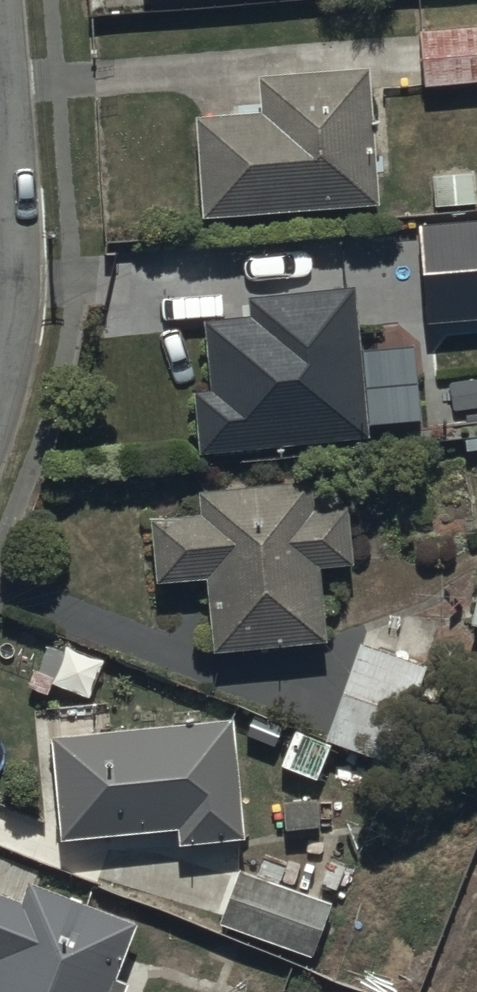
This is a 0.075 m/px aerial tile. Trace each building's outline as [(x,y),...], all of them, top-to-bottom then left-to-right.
[(421,30),(424,82),(476,79),(476,27),(421,30)] [(262,112),(199,115),(203,211),(377,203),(371,69),(260,74),(262,112)] [(420,227),(429,324),(476,320),(476,222),(420,227)] [(212,388),(197,388),(201,449),(372,444),(372,427),(428,425),(426,379),(364,381),(361,291),(252,297),(253,319),(210,320),(212,388)] [(200,490),(201,510),(152,514),(157,585),(212,581),(217,649),(329,640),(324,566),(358,564),(353,504),(310,508),(308,482),(200,490)] [(427,665),(360,643),(328,743),(395,765),(427,665)] [(111,732),(54,735),(58,836),(182,830),(182,843),(244,840),(238,706),(210,707),(211,721),(111,726),(111,732)] [(262,877),(242,869),(223,919),(326,958),(344,909),(307,895),(312,882),(267,864),(262,877)] [(133,984),(120,980),(140,922),(29,883),(24,895),(0,887),(0,991),(131,991),(133,984)]
